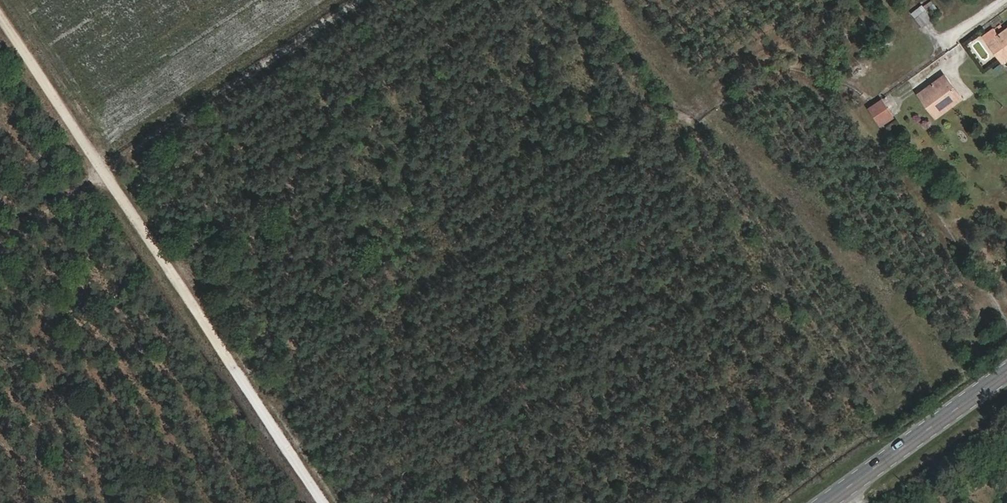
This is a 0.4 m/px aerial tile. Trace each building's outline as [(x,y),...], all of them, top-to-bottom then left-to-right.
[(924,5),(912,10),(918,25),(930,20),(924,5)] [(988,43),(1000,61),(1006,56),(1006,30),(988,43)] [(965,100),(947,74),(918,94),(935,121),(965,100)] [(896,118),(883,99),(869,109),(881,127),(896,118)]
